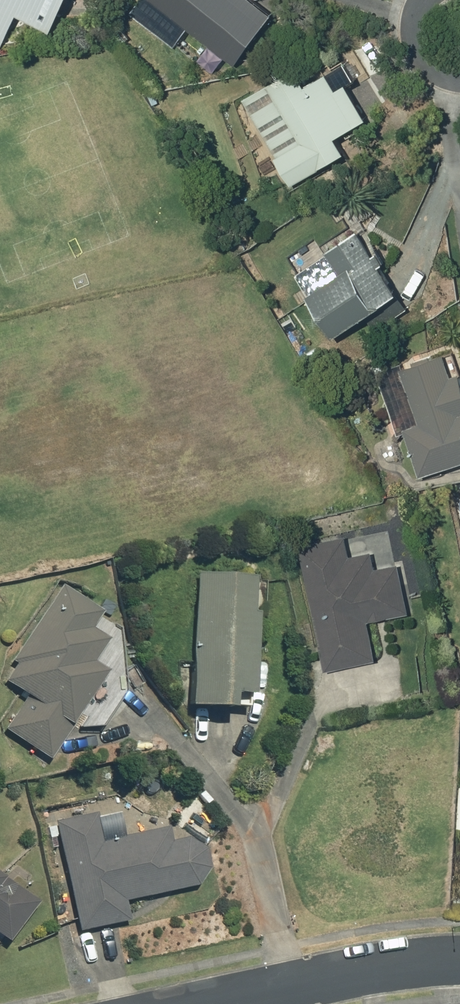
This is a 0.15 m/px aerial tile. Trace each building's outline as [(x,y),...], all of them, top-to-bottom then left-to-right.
[(75,0),(0,0),(0,47),(3,48),(23,11),(58,29),(75,0)] [(241,63),(282,11),(268,0),(159,0),(241,63)] [(206,55),(196,46),(189,52),(199,62),(206,55)] [(379,115),(358,80),(347,86),(336,70),(315,82),(305,66),(276,84),(327,166),(357,149),(347,133),(379,115)] [(333,250),(348,272),(315,294),(343,333),(410,288),(392,262),(396,258),(390,250),(385,253),(367,228),(333,250)] [(426,422),(410,428),(428,474),(459,463),(459,373),(459,374),(451,353),(405,368),(426,422)] [(372,620),(413,611),(403,563),(379,568),(375,551),(355,555),(350,535),(303,545),(330,669),(380,658),(372,620)] [(201,574),(193,707),(238,710),(239,696),(258,697),(262,614),(255,614),(258,578),(201,574)] [(111,642),(93,630),(104,612),(65,586),(13,662),(19,666),(6,682),(30,698),(7,730),(53,761),(110,673),(96,664),(111,642)] [(200,887),(212,870),(208,850),(191,840),(174,843),(171,830),(105,843),(98,815),(60,823),(83,933),(132,922),(127,903),(200,887)] [(11,943),(40,904),(0,873),(0,935),(11,943)]
